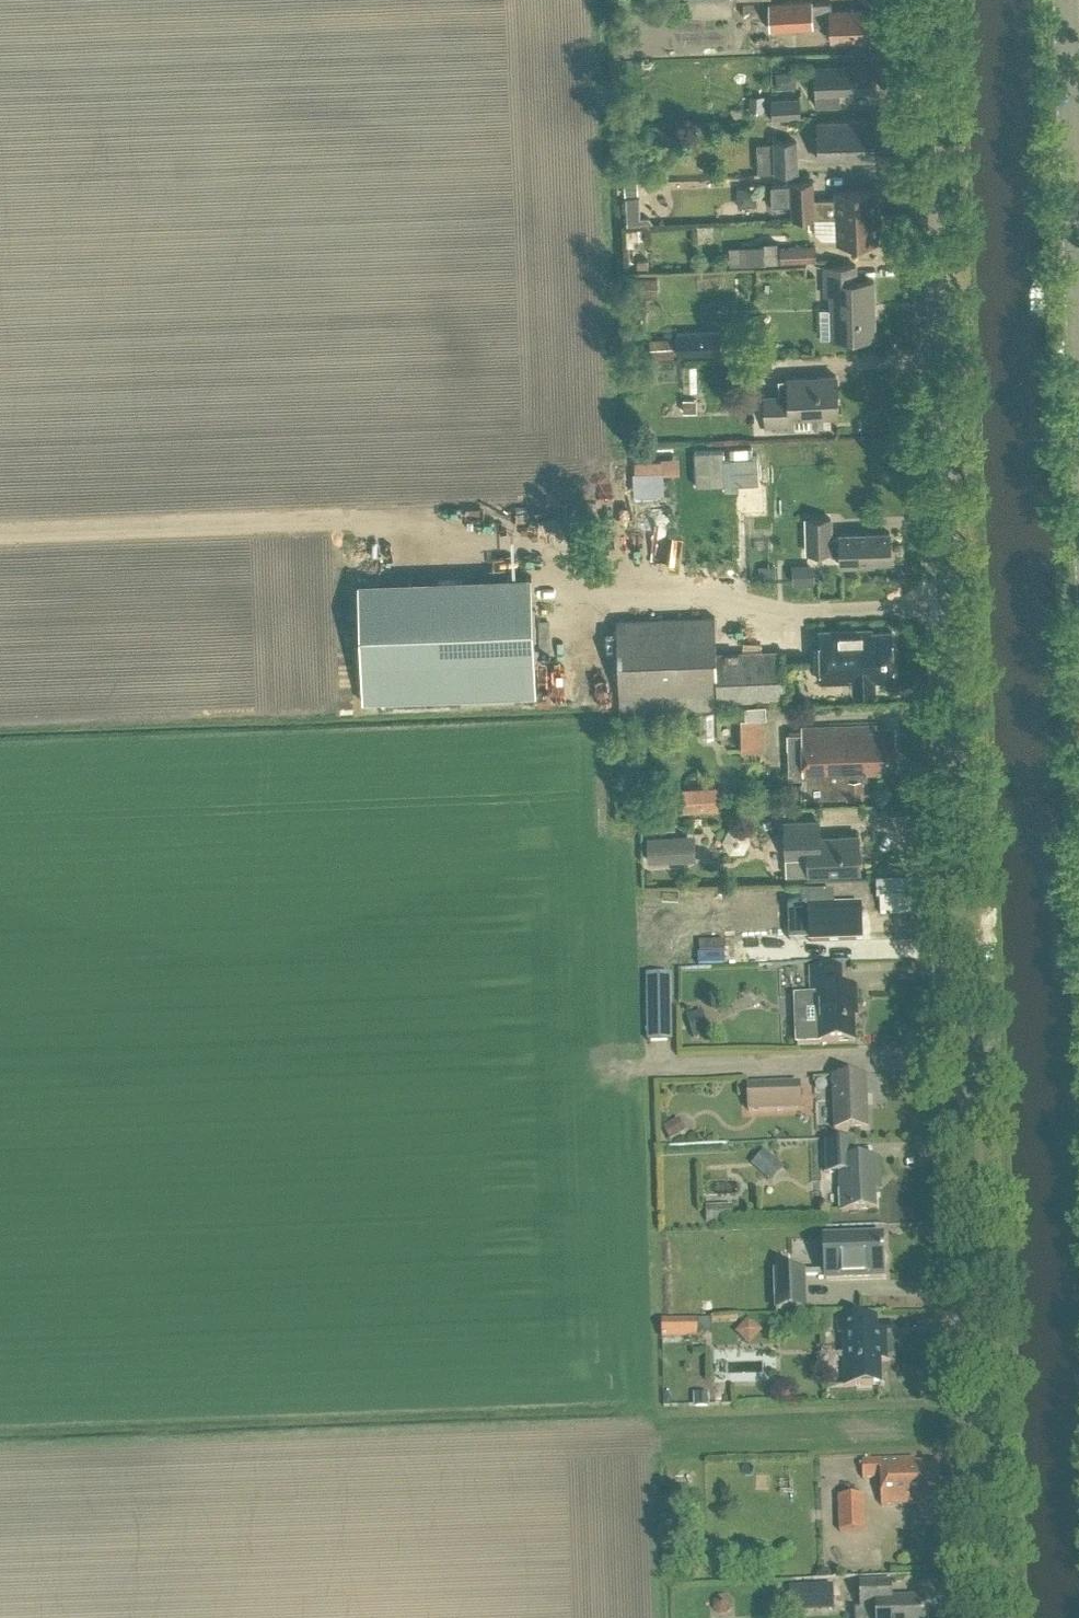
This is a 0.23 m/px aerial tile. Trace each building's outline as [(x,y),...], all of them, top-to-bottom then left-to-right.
[(812,26),(812,23),(831,23),(831,39),(868,38),(868,8),(830,9),(830,1),(811,2),(811,0),(793,0),(767,1),(768,27),(812,26)] [(870,63),(817,65),(819,105),(841,104),(841,91),(871,90),(870,63)] [(772,115),(801,114),(800,93),(771,94),(772,115)] [(872,119),(818,121),(819,159),(873,157),(872,119)] [(798,140),(757,142),(758,172),(799,171),(798,140)] [(791,182),(771,183),(772,203),(792,203),(792,216),(837,214),(837,217),(876,216),(875,188),(836,190),(836,195),(815,196),(814,178),(791,179),(791,182)] [(761,180),(733,183),(734,204),(763,201),(761,180)] [(876,216),(837,217),(838,242),(877,240),(876,216)] [(780,246),(781,260),(816,258),(815,244),(780,246)] [(854,263),(823,264),(824,295),(830,294),(831,338),(875,336),(874,279),(855,280),(854,263)] [(675,353),(674,335),(651,336),(651,354),(675,353)] [(794,417),(839,415),(837,376),(788,378),(788,396),(764,397),(766,432),(795,431),(794,417)] [(626,458),(628,495),(659,493),(658,471),(674,470),(673,455),(626,458)] [(864,559),(890,558),(889,532),(842,533),(833,535),(832,515),(805,516),(806,551),(831,550),(831,553),(842,553),(843,563),(864,562),(864,559)] [(787,580),(808,578),(806,561),(786,563),(787,580)] [(363,700),(536,694),(532,574),(358,581),(363,699),(363,700)] [(715,615),(617,618),(620,710),(718,708),(717,699),(783,697),(781,650),(716,651),(715,615)] [(819,629),(821,681),(852,680),(852,690),(875,689),(874,679),(893,679),(891,629),(871,630),(871,628),(819,629)] [(744,747),(764,747),(764,716),(743,716),(744,747)] [(875,723),(801,726),(804,796),(847,795),(847,797),(862,796),(861,774),(877,774),(877,767),(897,766),(895,727),(875,727),(875,723)] [(720,807),(719,784),(684,786),(685,808),(720,807)] [(784,855),(807,854),(808,871),(860,869),(858,834),(818,835),(818,819),(783,820),(784,855)] [(694,832),(648,834),(649,860),(695,858),(694,832)] [(923,914),(921,882),(872,885),(873,917),(923,914)] [(828,892),(787,894),(788,923),(812,923),(812,935),(862,935),(861,902),(829,902),(828,892)] [(838,971),(809,972),(810,998),(814,998),(817,1048),(853,1046),(851,1010),(855,1008),(853,990),(839,991),(838,971)] [(671,978),(646,978),(647,1044),(672,1044),(671,978)] [(866,1080),(834,1081),(836,1131),(868,1130),(866,1080)] [(831,1081),(817,1081),(819,1124),(833,1123),(831,1081)] [(800,1083),(747,1086),(748,1113),(801,1111),(800,1083)] [(874,1181),(879,1181),(879,1163),(854,1164),(853,1146),(827,1147),(828,1176),(838,1176),(839,1214),(875,1213),(874,1181)] [(754,1168),(773,1184),(785,1171),(766,1154),(754,1168)] [(734,1224),(734,1209),(708,1210),(708,1225),(734,1224)] [(883,1238),(825,1240),(826,1282),(885,1280),(883,1238)] [(806,1313),(805,1273),(773,1274),(774,1314),(806,1313)] [(886,1365),(886,1350),(885,1335),(875,1336),(874,1323),(836,1324),(836,1339),(844,1338),(846,1393),(882,1392),(881,1365),(886,1365)] [(924,1504),(941,1503),(939,1467),(917,1468),(917,1463),(864,1466),(855,1466),(855,1498),(882,1497),(883,1509),(924,1507),(924,1504)] [(838,1500),(839,1534),(867,1534),(866,1499),(838,1500)] [(859,1586),(860,1612),(876,1611),(876,1617),(923,1617),(923,1603),(891,1604),(890,1585),(859,1586)]
